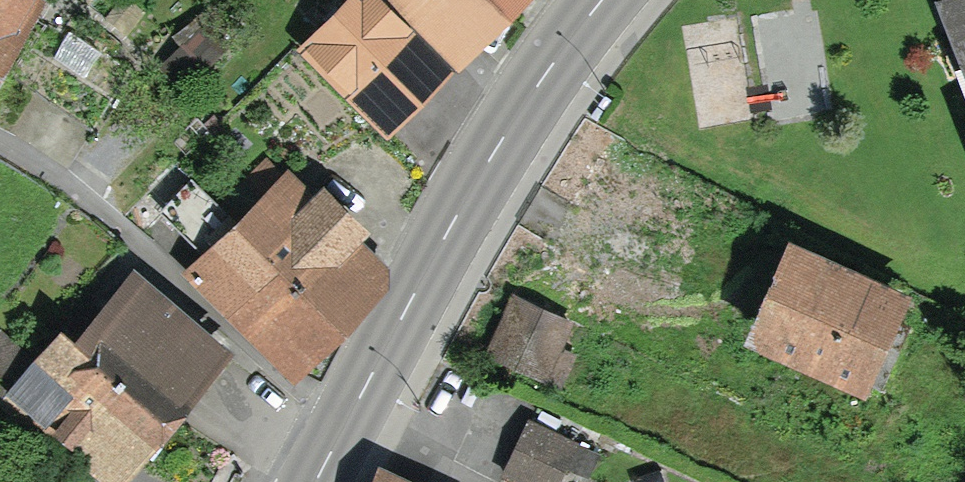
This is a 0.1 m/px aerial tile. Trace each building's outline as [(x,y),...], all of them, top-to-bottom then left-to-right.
[(33,5),(24,0),(0,0),(0,61),(33,5)] [(431,62),(370,0),(349,0),(314,36),(386,109),(431,62)] [(451,58),(503,5),(497,0),(392,0),(451,58)] [(206,26),(166,66),(183,85),(224,44),(206,26)] [(242,227),(336,319),(379,275),(273,170),(254,188),(268,202),(242,227)] [(246,322),(290,367),(336,319),(242,227),(194,181),(165,211),(211,254),(189,274),(246,322)] [(767,335),(881,388),(908,329),(887,319),(898,296),(804,254),(767,335)] [(142,284),(89,348),(88,349),(163,412),(217,348),(142,284)] [(515,297),(489,351),(544,376),(569,322),(515,297)] [(113,472),(163,412),(88,349),(66,330),(37,365),(1,333),(0,334),(0,396),(41,427),(49,418),(113,472)] [(523,481),(557,481),(575,443),(529,421),(504,473),(523,481)]
